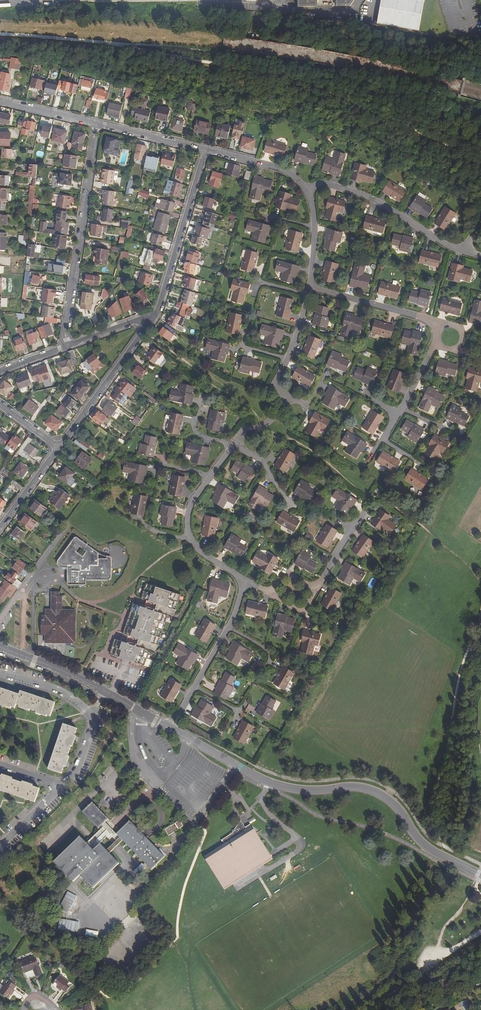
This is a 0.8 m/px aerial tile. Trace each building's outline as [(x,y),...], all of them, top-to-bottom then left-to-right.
[(377,23),(418,30),(424,0),(381,0),(377,23)] [(20,62),(17,61),(16,67),(12,66),(13,60),(11,60),(9,69),(18,71),(20,62)] [(10,74),(1,72),(0,77),(0,90),(9,92),(11,82),(9,82),(10,74)] [(92,79),(85,77),(84,80),(80,79),(78,87),(81,87),(81,86),(92,88),(93,82),(91,82),(92,79)] [(45,90),(47,82),(32,79),(31,87),(45,90)] [(58,89),(69,92),(70,84),(71,82),(67,82),(67,83),(60,81),(59,83),(60,83),(58,89)] [(111,83),(108,82),(106,90),(96,88),(94,97),(103,99),(104,99),(107,99),(111,83)] [(58,86),(47,84),(44,93),(56,95),(58,86)] [(70,84),(69,92),(75,93),(77,85),(70,84)] [(193,117),(196,104),(189,102),(187,109),(192,111),(191,117),(193,117)] [(119,118),(122,106),(110,103),(107,115),(119,118)] [(167,120),(169,109),(157,106),(155,117),(162,118),(162,119),(167,120)] [(147,122),(150,111),(132,107),(130,114),(134,115),(134,119),(139,120),(140,119),(142,120),(142,121),(147,122)] [(10,115),(0,113),(0,122),(8,124),(10,115)] [(181,131),(184,120),(174,118),(172,128),(181,131)] [(207,134),(208,130),(210,123),(197,120),(194,130),(199,132),(207,134)] [(33,131),(35,123),(27,121),(25,129),(28,130),(28,132),(32,133),(33,131)] [(228,138),(231,126),(219,123),(216,135),(228,138)] [(49,137),(52,128),(43,126),(41,135),(49,137)] [(64,143),(67,131),(55,128),(52,140),(64,143)] [(82,145),(84,134),(74,131),(71,143),(82,145)] [(11,133),(0,132),(0,145),(10,146),(11,133)] [(116,164),(121,141),(118,140),(116,147),(114,147),(116,139),(107,137),(104,152),(112,154),(110,162),(116,164)] [(252,149),(254,140),(244,137),(241,147),(252,149)] [(283,156),(287,144),(268,139),(265,150),(283,156)] [(144,155),(146,146),(138,144),(136,152),(135,152),(134,158),(141,160),(142,155),(144,155)] [(304,149),(305,146),(299,144),(295,158),(303,160),(304,159),(313,162),(315,152),(306,150),(304,149)] [(11,149),(5,148),(2,148),(1,158),(11,158),(11,149)] [(342,157),(344,152),(335,150),(333,158),(326,156),(322,167),(331,170),(333,171),(333,173),(340,175),(345,158),(342,157)] [(173,166),(176,156),(171,155),(170,156),(169,155),(168,154),(165,153),(164,154),(163,154),(161,163),(173,166)] [(75,167),(77,156),(64,154),(62,165),(75,167)] [(150,167),(156,169),(159,158),(152,156),(152,157),(147,156),(144,167),(150,168),(150,167)] [(361,177),(365,178),(373,181),(376,171),(372,170),(372,171),(366,170),(367,165),(357,161),(352,176),(361,179),(361,177)] [(226,174),(240,177),(241,173),(239,173),(241,166),(231,163),(229,168),(228,168),(226,174)] [(33,177),(36,178),(37,165),(30,164),(28,172),(16,172),(15,176),(29,177),(30,174),(32,174),(32,176),(34,176),(33,177)] [(183,180),(185,170),(177,168),(175,178),(183,180)] [(104,175),(103,182),(112,183),(113,179),(117,180),(118,171),(103,169),(102,174),(104,175)] [(223,174),(214,171),(210,184),(219,187),(223,174)] [(70,185),(72,175),(60,173),(59,183),(65,184),(70,185)] [(254,194),(253,199),(260,200),(261,193),(269,194),(272,182),(265,180),(262,179),(262,178),(255,176),(252,194),(254,194)] [(178,197),(182,184),(172,181),(167,179),(166,183),(167,183),(165,188),(169,189),(168,194),(178,197)] [(401,201),(407,190),(391,180),(385,190),(401,201)] [(112,206),(114,191),(102,189),(101,194),(103,194),(102,204),(112,206)] [(283,206),(287,207),(297,209),(299,199),(294,197),(294,199),(288,197),(289,193),(279,191),(275,207),(282,208),(283,206)] [(58,194),(56,207),(68,209),(69,201),(70,202),(71,196),(58,194)] [(424,202),(426,199),(420,195),(412,207),(420,213),(421,212),(428,217),(434,208),(426,203),(424,202)] [(203,205),(212,208),(214,198),(206,196),(203,205)] [(339,210),(343,211),(346,201),(330,197),(328,205),(329,205),(328,209),(326,218),(336,221),(338,216),(337,216),(339,210)] [(172,212),(174,203),(161,199),(159,204),(155,203),(154,206),(172,212)] [(446,230),(456,213),(446,207),(436,223),(446,230)] [(101,216),(101,220),(111,222),(113,210),(104,208),(103,212),(103,216),(101,216)] [(58,221),(64,222),(66,212),(57,210),(56,220),(58,221)] [(217,214),(208,211),(206,218),(204,218),(203,224),(211,226),(213,227),(217,214)] [(165,233),(170,215),(158,212),(153,229),(165,233)] [(383,233),(387,221),(368,216),(365,228),(383,233)] [(128,229),(129,221),(122,220),(121,227),(128,229)] [(267,232),(269,232),(271,225),(254,220),(253,222),(248,221),(246,228),(254,231),(252,239),(264,242),(266,235),(267,232)] [(55,234),(65,235),(68,222),(64,222),(58,221),(56,231),(46,229),(47,222),(42,221),(40,232),(52,234),(55,234)] [(101,235),(102,225),(93,224),(91,234),(101,235)] [(203,238),(207,239),(211,226),(203,224),(202,227),(201,227),(196,225),(194,235),(203,238)] [(338,239),(341,240),(343,233),(329,229),(327,238),(328,239),(325,248),(335,250),(337,242),(338,239)] [(298,252),(302,235),(290,231),(286,249),(298,252)] [(161,246),(164,236),(154,233),(151,243),(161,246)] [(65,235),(55,234),(53,247),(64,249),(66,235),(65,235)] [(404,248),(403,251),(410,253),(414,238),(406,236),(405,237),(396,234),(394,244),(402,247),(404,248)] [(201,245),(203,238),(194,235),(192,242),(201,245)] [(35,253),(36,248),(34,248),(35,245),(28,244),(27,256),(33,257),(34,253),(35,253)] [(107,264),(109,249),(95,247),(94,253),(97,253),(95,262),(107,264)] [(143,268),(149,270),(150,268),(150,266),(151,266),(152,262),(157,263),(157,261),(158,259),(160,260),(162,260),(164,252),(164,251),(156,249),(155,252),(144,248),(141,257),(140,256),(139,260),(140,260),(139,263),(140,264),(141,265),(144,266),(143,268)] [(186,261),(196,264),(199,254),(198,254),(199,251),(194,250),(193,252),(189,251),(186,261)] [(253,272),(258,254),(246,250),(241,268),(253,272)] [(438,267),(442,256),(423,251),(420,262),(438,267)] [(194,273),(196,264),(186,261),(184,266),(186,266),(185,271),(194,273)] [(333,283),(339,264),(327,261),(322,279),(333,283)] [(293,284),(295,277),(296,273),(298,274),(300,267),(282,262),(281,265),(277,263),(275,270),(283,272),(281,280),(293,284)] [(64,273),(65,266),(53,264),(54,272),(64,273)] [(360,288),(368,291),(372,277),(364,275),(366,267),(355,264),(349,287),(359,289),(360,288)] [(465,279),(465,280),(470,281),(473,272),(463,269),(459,268),(459,266),(453,265),(449,279),(458,282),(459,277),(465,279)] [(149,285),(150,282),(151,278),(152,278),(153,275),(141,271),(138,282),(139,282),(149,285)] [(39,284),(40,276),(33,275),(32,279),(29,278),(28,282),(39,284)] [(97,285),(98,276),(87,275),(86,283),(97,285)] [(184,285),(197,289),(200,279),(187,275),(184,285)] [(234,290),(234,292),(231,301),(242,304),(245,295),(246,295),(250,284),(234,279),(231,289),(234,290)] [(398,300),(401,288),(382,282),(378,294),(398,300)] [(45,302),(51,303),(52,296),(55,296),(56,290),(44,288),(42,302),(45,302)] [(107,301),(111,291),(105,289),(101,299),(107,301)] [(181,302),(188,304),(191,305),(195,292),(185,289),(181,302)] [(148,297),(142,290),(135,295),(141,303),(148,297)] [(418,304),(417,305),(428,308),(432,292),(421,290),(420,293),(411,290),(408,302),(418,304)] [(81,308),(91,309),(94,294),(84,292),(83,296),(83,298),(81,308)] [(288,319),(293,301),(281,297),(276,316),(288,319)] [(134,308),(130,299),(121,302),(125,311),(134,308)] [(459,315),(462,304),(444,299),(440,310),(459,315)] [(480,324),(480,301),(474,299),(468,323),(479,325),(479,324),(480,324)] [(51,303),(45,302),(44,305),(43,305),(41,316),(45,316),(53,317),(54,313),(53,312),(54,307),(52,307),(53,304),(51,303)] [(180,316),(184,317),(188,318),(191,309),(187,307),(188,304),(181,302),(177,315),(180,316)] [(113,319),(124,314),(119,303),(108,308),(113,319)] [(327,317),(330,307),(318,304),(316,314),(315,314),(313,324),(328,328),(330,317),(327,317)] [(107,316),(103,309),(99,311),(100,314),(98,315),(100,319),(107,316)] [(238,334),(242,315),(230,312),(226,331),(238,334)] [(346,312),(340,335),(350,337),(352,330),(359,331),(363,318),(356,316),(357,315),(346,312)] [(177,315),(173,313),(167,323),(180,330),(183,326),(180,324),(182,319),(178,318),(180,316),(177,315)] [(390,338),(394,326),(375,321),(372,332),(390,338)] [(164,326),(171,331),(173,328),(166,323),(164,326)] [(53,334),(49,324),(37,328),(41,338),(53,334)] [(169,340),(173,333),(171,331),(164,326),(159,332),(169,340)] [(280,336),(282,337),(284,330),(266,326),(266,328),(261,327),(260,334),(266,336),(265,343),(277,347),(279,339),(280,336)] [(26,332),(30,344),(35,342),(34,338),(38,337),(36,332),(34,333),(33,329),(26,332)] [(407,353),(417,356),(424,333),(413,330),(412,331),(405,329),(401,343),(409,345),(407,353)] [(314,358),(321,341),(310,336),(303,354),(314,358)] [(25,345),(22,337),(14,340),(17,349),(21,348),(21,346),(25,345)] [(226,351),(228,351),(230,345),(212,340),(212,343),(207,342),(206,349),(213,350),(211,358),(223,361),(225,354),(226,351)] [(147,358),(155,363),(163,352),(154,346),(151,350),(152,350),(147,358)] [(78,364),(72,350),(68,352),(73,365),(78,364)] [(341,358),(343,354),(332,351),(326,365),(337,369),(337,368),(346,372),(350,361),(341,358)] [(100,362),(94,354),(86,360),(87,360),(83,363),(89,370),(92,368),(93,368),(100,362)] [(249,369),(250,370),(259,372),(262,362),(253,360),(253,359),(243,357),(240,371),(248,373),(249,369)] [(446,373),(455,376),(458,365),(449,362),(449,361),(438,359),(435,374),(445,377),(446,373)] [(72,370),(68,360),(57,364),(61,374),(72,370)] [(42,379),(43,381),(51,378),(46,365),(31,371),(35,381),(38,380),(42,379)] [(140,378),(146,370),(139,365),(133,372),(140,378)] [(315,376),(299,366),(293,376),(310,386),(315,376)] [(480,383),(480,370),(469,366),(465,379),(467,379),(465,389),(477,392),(479,382),(480,383)] [(368,367),(366,371),(358,367),(353,377),(362,381),(362,382),(372,387),(378,371),(368,367)] [(398,392),(405,374),(394,370),(387,387),(398,392)] [(32,383),(28,372),(23,374),(24,375),(15,378),(18,388),(32,383)] [(118,402),(131,384),(125,379),(112,397),(118,402)] [(12,386),(4,381),(0,386),(0,392),(6,396),(12,386)] [(79,400),(89,387),(81,381),(72,394),(79,400)] [(190,396),(191,393),(193,386),(180,383),(179,390),(171,389),(169,396),(174,397),(173,400),(191,403),(193,396),(190,396)] [(350,397),(330,386),(324,395),(326,396),(322,403),(334,410),(338,404),(345,406),(350,397)] [(428,386),(418,408),(428,413),(431,406),(439,409),(444,396),(437,392),(437,390),(428,386)] [(71,407),(75,402),(68,397),(64,403),(71,407)] [(33,414),(39,407),(28,399),(23,407),(33,414)] [(111,415),(117,408),(109,401),(103,409),(111,415)] [(460,412),(462,409),(452,404),(445,419),(456,423),(456,422),(465,427),(469,416),(460,412)] [(69,411),(61,405),(57,411),(63,415),(65,413),(66,414),(69,411)] [(220,420),(224,420),(225,413),(211,410),(208,419),(210,419),(208,428),(218,430),(220,422),(220,420)] [(100,424),(106,416),(99,411),(93,419),(100,424)] [(322,429),(324,431),(331,420),(314,411),(311,417),(313,418),(311,422),(305,431),(317,438),(322,429)] [(372,434),(383,417),(372,411),(362,428),(372,434)] [(179,434),(182,416),(170,413),(167,432),(179,434)] [(55,430),(61,423),(51,416),(45,423),(55,430)] [(407,437),(416,442),(424,429),(415,425),(406,420),(400,429),(408,434),(407,437)] [(107,432),(99,426),(97,428),(105,434),(107,432)] [(8,436),(1,431),(2,430),(0,428),(0,443),(3,445),(8,436)] [(361,452),(362,453),(368,444),(347,431),(342,441),(349,444),(344,451),(357,459),(361,452)] [(440,452),(443,454),(449,443),(434,434),(427,445),(429,446),(424,454),(435,461),(440,452)] [(7,445),(10,448),(14,450),(21,440),(14,435),(7,445)] [(143,446),(140,445),(139,453),(153,456),(155,446),(154,445),(156,437),(146,435),(144,444),(143,446)] [(16,452),(18,454),(33,465),(35,461),(28,456),(29,454),(33,457),(38,450),(29,443),(31,439),(28,437),(16,452)] [(78,437),(74,442),(86,450),(90,445),(78,437)] [(206,455),(208,455),(209,448),(192,445),(191,447),(187,446),(185,453),(193,455),(192,462),(204,465),(206,458),(206,455)] [(285,472),(294,455),(284,449),(275,466),(285,472)] [(83,471),(92,459),(82,452),(74,464),(83,471)] [(393,472),(400,462),(383,452),(377,462),(393,472)] [(241,476),(239,478),(246,483),(254,470),(245,465),(245,466),(236,461),(231,470),(238,474),(241,476)] [(22,477),(29,468),(21,462),(14,471),(22,477)] [(144,473),(146,473),(148,466),(130,462),(129,465),(124,464),(123,471),(131,473),(129,480),(142,483),(144,475),(144,473)] [(67,466),(59,477),(70,484),(78,473),(67,466)] [(427,479),(412,469),(405,479),(421,489),(427,479)] [(182,497),(185,478),(173,476),(170,495),(182,497)] [(306,486),(308,483),(301,480),(294,493),(303,498),(303,497),(311,502),(317,492),(308,487),(306,486)] [(233,495),(234,493),(219,484),(216,491),(217,492),(216,494),(212,501),(222,507),(226,500),(233,504),(237,498),(233,495)] [(252,502),(250,506),(256,510),(260,503),(269,508),(275,497),(268,493),(265,491),(266,490),(259,485),(250,501),(252,502)] [(59,509),(69,495),(60,488),(50,502),(59,509)] [(340,491),(336,489),(332,495),(340,500),(336,506),(345,512),(349,505),(351,503),(352,504),(356,498),(342,489),(340,491)] [(143,515),(147,496),(136,494),(132,512),(143,515)] [(82,500),(76,496),(72,502),(76,505),(78,503),(79,504),(82,500)] [(40,516),(47,507),(37,500),(30,509),(40,516)] [(164,513),(164,516),(162,524),(171,526),(174,517),(174,518),(177,508),(172,507),(172,504),(166,503),(166,505),(163,505),(162,504),(161,512),(164,513)] [(386,519),(388,515),(381,510),(371,524),(376,527),(378,526),(381,528),(390,534),(396,525),(392,522),(391,523),(386,519)] [(299,521),(283,511),(277,522),(293,531),(299,521)] [(30,529),(37,521),(27,514),(20,522),(30,529)] [(214,537),(218,518),(206,516),(202,534),(214,537)] [(327,545),(337,529),(327,523),(317,539),(327,545)] [(18,541),(25,532),(17,527),(11,535),(18,541)] [(306,533),(303,538),(309,541),(312,536),(306,533)] [(237,541),(239,538),(231,534),(224,547),(233,552),(233,551),(242,555),(247,546),(239,542),(237,541)] [(363,558),(373,542),(364,535),(353,551),(363,558)] [(98,553),(76,537),(75,537),(74,537),(73,538),(57,559),(57,561),(56,562),(56,563),(57,564),(61,568),(67,568),(66,586),(85,586),(85,581),(108,581),(109,580),(110,581),(112,580),(111,579),(111,578),(111,571),(112,571),(112,569),(111,569),(111,560),(110,558),(112,556),(110,554),(108,556),(107,556),(107,558),(98,558),(98,553)] [(265,568),(264,569),(270,573),(277,560),(269,555),(267,558),(261,554),(262,553),(258,551),(253,560),(261,565),(265,568)] [(307,558),(309,555),(302,551),(294,564),(303,569),(304,568),(312,572),(317,563),(309,559),(307,558)] [(34,562),(30,558),(28,556),(26,559),(33,564),(34,562)] [(21,573),(27,565),(19,559),(13,567),(21,573)] [(360,572),(361,570),(346,561),(342,567),(344,568),(342,570),(338,577),(349,584),(353,577),(360,581),(364,575),(360,572)] [(13,583),(14,582),(19,575),(14,571),(11,575),(8,573),(5,577),(13,583)] [(213,597),(212,602),(219,604),(221,597),(228,598),(232,586),(225,584),(222,583),(222,581),(215,580),(211,597),(213,597)] [(156,651),(168,614),(174,616),(181,595),(148,583),(143,598),(148,599),(146,607),(135,604),(125,633),(130,635),(129,638),(125,636),(123,637),(122,640),(115,638),(110,653),(144,665),(150,649),(156,651)] [(15,587),(13,585),(11,588),(8,592),(1,586),(0,588),(0,599),(1,600),(2,601),(7,595),(9,596),(15,587)] [(73,636),(74,610),(70,607),(61,606),(61,592),(58,592),(58,588),(49,587),(48,606),(47,606),(46,612),(44,612),(40,612),(40,630),(48,631),(55,639),(69,639),(73,636)] [(341,593),(331,587),(322,604),(332,610),(341,593)] [(265,616),(268,605),(250,601),(247,612),(265,616)] [(276,630),(275,635),(282,637),(283,629),(291,631),(294,618),(287,616),(284,616),(284,614),(277,612),(273,630),(276,630)] [(208,642),(218,626),(206,620),(197,636),(208,642)] [(313,641),(318,642),(320,633),(304,629),(302,636),(305,637),(304,641),(302,651),(313,653),(314,648),(312,648),(313,641)] [(48,631),(40,630),(40,631),(44,632),(44,638),(55,639),(48,631)] [(247,653),(249,650),(233,642),(230,647),(232,648),(230,651),(226,658),(238,664),(242,658),(248,661),(251,655),(247,653)] [(182,648),(179,646),(175,652),(181,656),(177,663),(189,670),(193,662),(194,660),(196,661),(199,656),(184,646),(182,648)] [(285,689),(294,672),(283,666),(274,683),(285,689)] [(229,687),(230,685),(235,677),(226,672),(222,680),(220,680),(216,689),(229,696),(233,689),(229,687)] [(172,702),(182,685),(171,679),(162,696),(172,702)] [(20,696),(8,692),(0,689),(0,704),(16,709),(17,706),(20,696)] [(20,696),(17,706),(52,717),(56,704),(44,700),(32,696),(22,692),(20,696)] [(270,711),(271,709),(276,700),(267,695),(262,704),(261,703),(256,712),(269,720),(273,713),(270,711)] [(209,722),(213,724),(217,717),(210,714),(214,707),(202,701),(199,707),(198,710),(196,709),(192,716),(208,724),(209,722)] [(244,744),(254,728),(243,722),(234,739),(244,744)] [(79,728),(65,724),(50,769),(64,773),(67,765),(76,739),(79,728)] [(37,802),(42,788),(28,784),(7,777),(0,775),(0,790),(37,802)] [(98,828),(102,824),(106,820),(108,818),(93,801),(82,811),(98,828)] [(104,826),(86,842),(89,846),(107,829),(110,833),(117,840),(107,849),(111,853),(125,841),(117,833),(106,820),(102,824),(104,826)] [(117,833),(125,841),(153,871),(166,859),(130,820),(117,833)] [(205,856),(224,887),(225,889),(226,888),(225,887),(231,884),(233,884),(234,883),(234,882),(240,878),(241,879),(241,878),(247,874),(249,874),(250,873),(256,869),(257,869),(257,868),(263,864),(264,865),(265,864),(265,863),(272,859),(273,860),(273,859),(256,833),(260,831),(250,824),(248,825),(246,827),(241,820),(235,829),(232,830),(232,832),(230,833),(230,834),(221,840),(222,841),(223,841),(225,843),(205,856)] [(179,829),(175,823),(165,830),(169,835),(179,829)] [(89,846),(86,842),(81,837),(54,862),(73,882),(80,876),(93,889),(120,864),(111,853),(107,849),(101,842),(110,833),(107,829),(89,846)] [(134,871),(139,876),(148,867),(144,862),(134,871)] [(70,913),(78,895),(68,891),(60,909),(70,913)] [(79,931),(80,920),(60,919),(59,930),(79,931)] [(43,973),(35,955),(20,962),(25,973),(33,969),(36,976),(43,973)] [(53,985),(61,991),(62,990),(66,993),(72,985),(60,976),(53,985)] [(14,981),(11,979),(9,981),(8,980),(0,991),(0,992),(9,999),(15,991),(14,990),(16,986),(15,985),(13,984),(14,981)] [(467,999),(455,1007),(457,1009),(466,1009),(472,1007),(467,999)]
